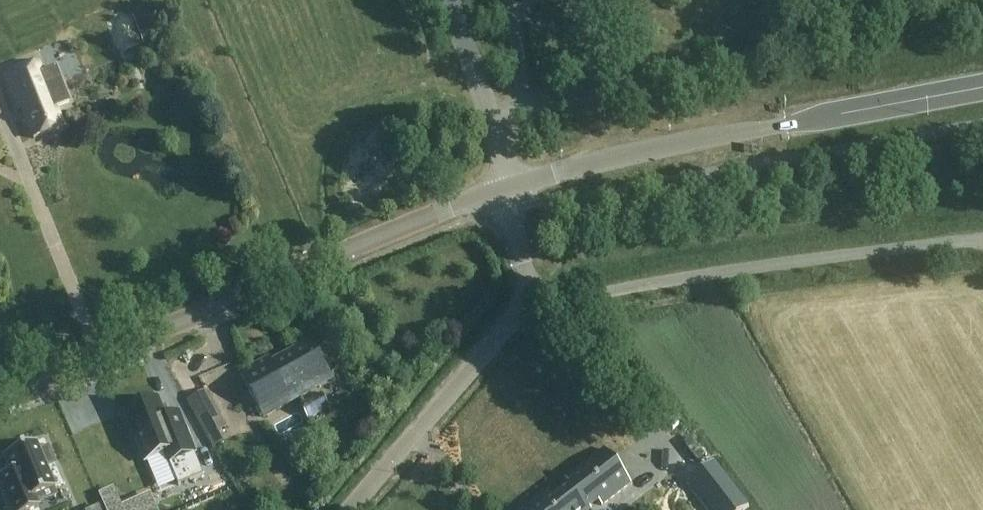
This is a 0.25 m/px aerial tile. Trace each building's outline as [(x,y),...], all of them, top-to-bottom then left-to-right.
[(16,111),(21,109),(33,139),(63,127),(38,62),(3,76),(16,111)] [(60,95),(72,90),(69,80),(56,85),(60,95)] [(269,359),(240,374),(263,418),(308,393),(305,387),(329,374),(312,342),(272,364),(269,359)] [(209,391),(189,402),(205,432),(225,421),(209,391)] [(310,420),(328,410),(319,395),(301,404),(310,420)] [(158,399),(125,412),(146,462),(165,454),(178,486),(204,476),(180,418),(171,422),(169,417),(166,419),(158,399)] [(10,509),(31,509),(38,507),(34,497),(54,489),(45,468),(54,464),(47,448),(38,451),(34,443),(2,457),(9,473),(7,474),(8,478),(0,482),(0,486),(10,509)] [(566,480),(570,485),(588,507),(589,507),(597,500),(602,506),(631,483),(605,449),(566,480)] [(570,485),(537,509),(591,509),(589,507),(588,507),(570,485)]
